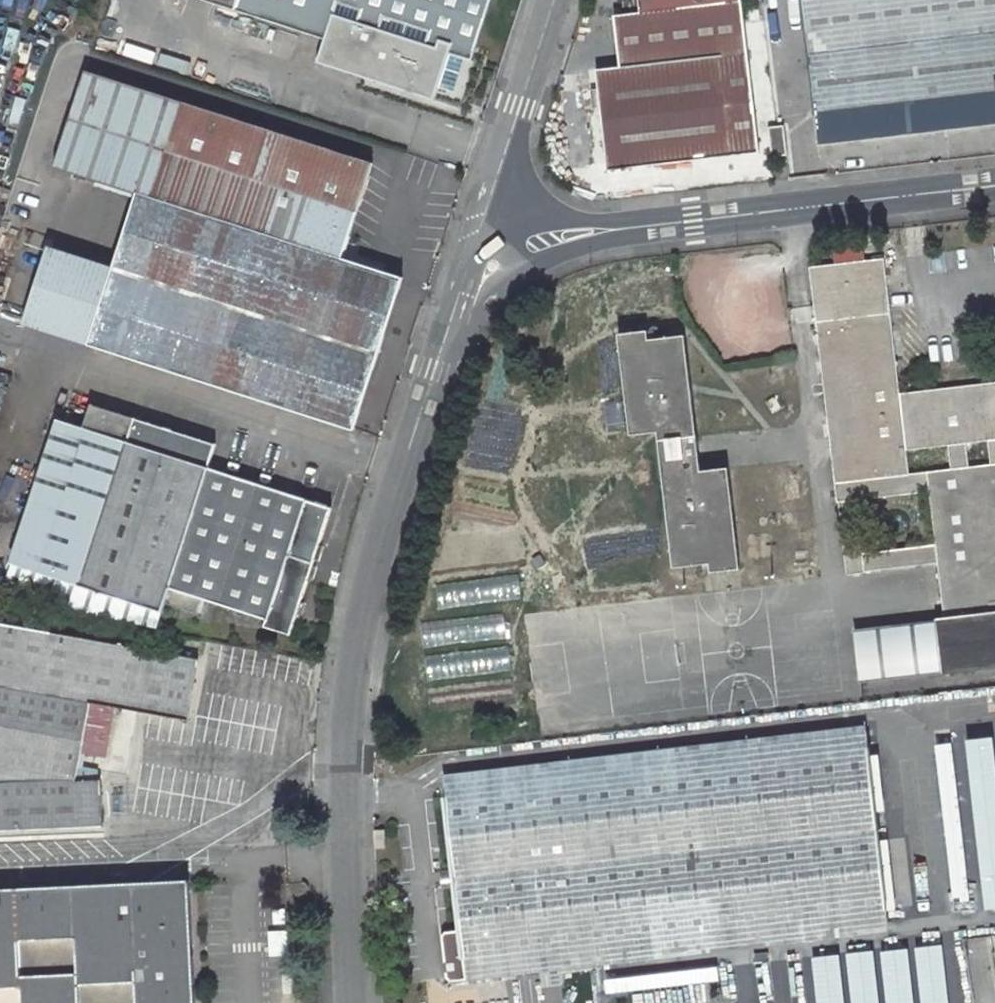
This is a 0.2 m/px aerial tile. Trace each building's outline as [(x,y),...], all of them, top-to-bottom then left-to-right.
[(328,29),(325,40),(317,63),(434,100),(450,52),(471,60),(490,0),(262,0),(256,18),(304,34),(308,23),(328,29)] [(610,171),(758,155),(742,0),(640,0),(641,14),(617,17),(622,68),(599,70),(610,171)] [(819,146),(994,126),(994,0),(802,0),(819,146)] [(325,40),(328,29),(308,23),(304,34),(325,40)] [(125,84),(108,132),(151,148),(169,100),(125,84)] [(182,106),(166,154),(355,217),(372,168),(182,106)] [(775,129),(769,130),(772,157),(779,156),(775,129)] [(775,129),(779,156),(787,155),(784,129),(775,129)] [(355,217),(166,154),(152,199),(300,248),(308,223),(348,237),(355,217)] [(348,237),(308,223),(300,248),(152,199),(139,194),(87,346),(354,433),(403,281),(340,260),(348,237)] [(806,269),(833,503),(837,503),(846,575),(862,573),(862,571),(933,562),(940,617),(932,618),(939,677),(994,671),(994,446),(994,441),(994,383),(897,394),(881,261),(806,269)] [(644,331),(615,334),(628,436),(655,432),(673,568),(709,564),(710,574),(740,570),(727,469),(700,472),(682,335),(645,340),(644,331)] [(156,628),(169,588),(209,470),(217,446),(92,405),(84,430),(59,422),(3,594),(156,628)] [(291,637),(333,509),(209,470),(169,588),(266,620),(263,628),(291,637)] [(201,615),(205,603),(171,592),(166,605),(201,615)] [(268,749),(273,722),(279,722),(277,700),(282,674),(0,624),(0,833),(101,827),(97,780),(72,781),(88,702),(196,722),(193,736),(268,749)] [(870,725),(445,778),(448,802),(872,748),(870,725)] [(938,746),(953,900),(987,896),(988,912),(994,911),(994,739),(962,742),(962,744),(938,746)] [(889,910),(888,893),(907,891),(903,857),(891,858),(890,846),(883,847),(872,748),(448,802),(466,963),(889,910)] [(372,832),(372,851),(382,851),(383,833),(372,832)] [(186,881),(0,889),(0,1002),(192,1002),(186,881)] [(889,910),(466,963),(468,985),(891,932),(889,910)] [(935,996),(932,965),(909,968),(913,999),(935,996)] [(757,986),(721,992),(722,1000),(758,995),(757,986)] [(701,1002),(712,1002),(710,991),(699,992),(701,1002)] [(722,1002),(760,1002),(758,995),(722,1000),(722,1002)]
